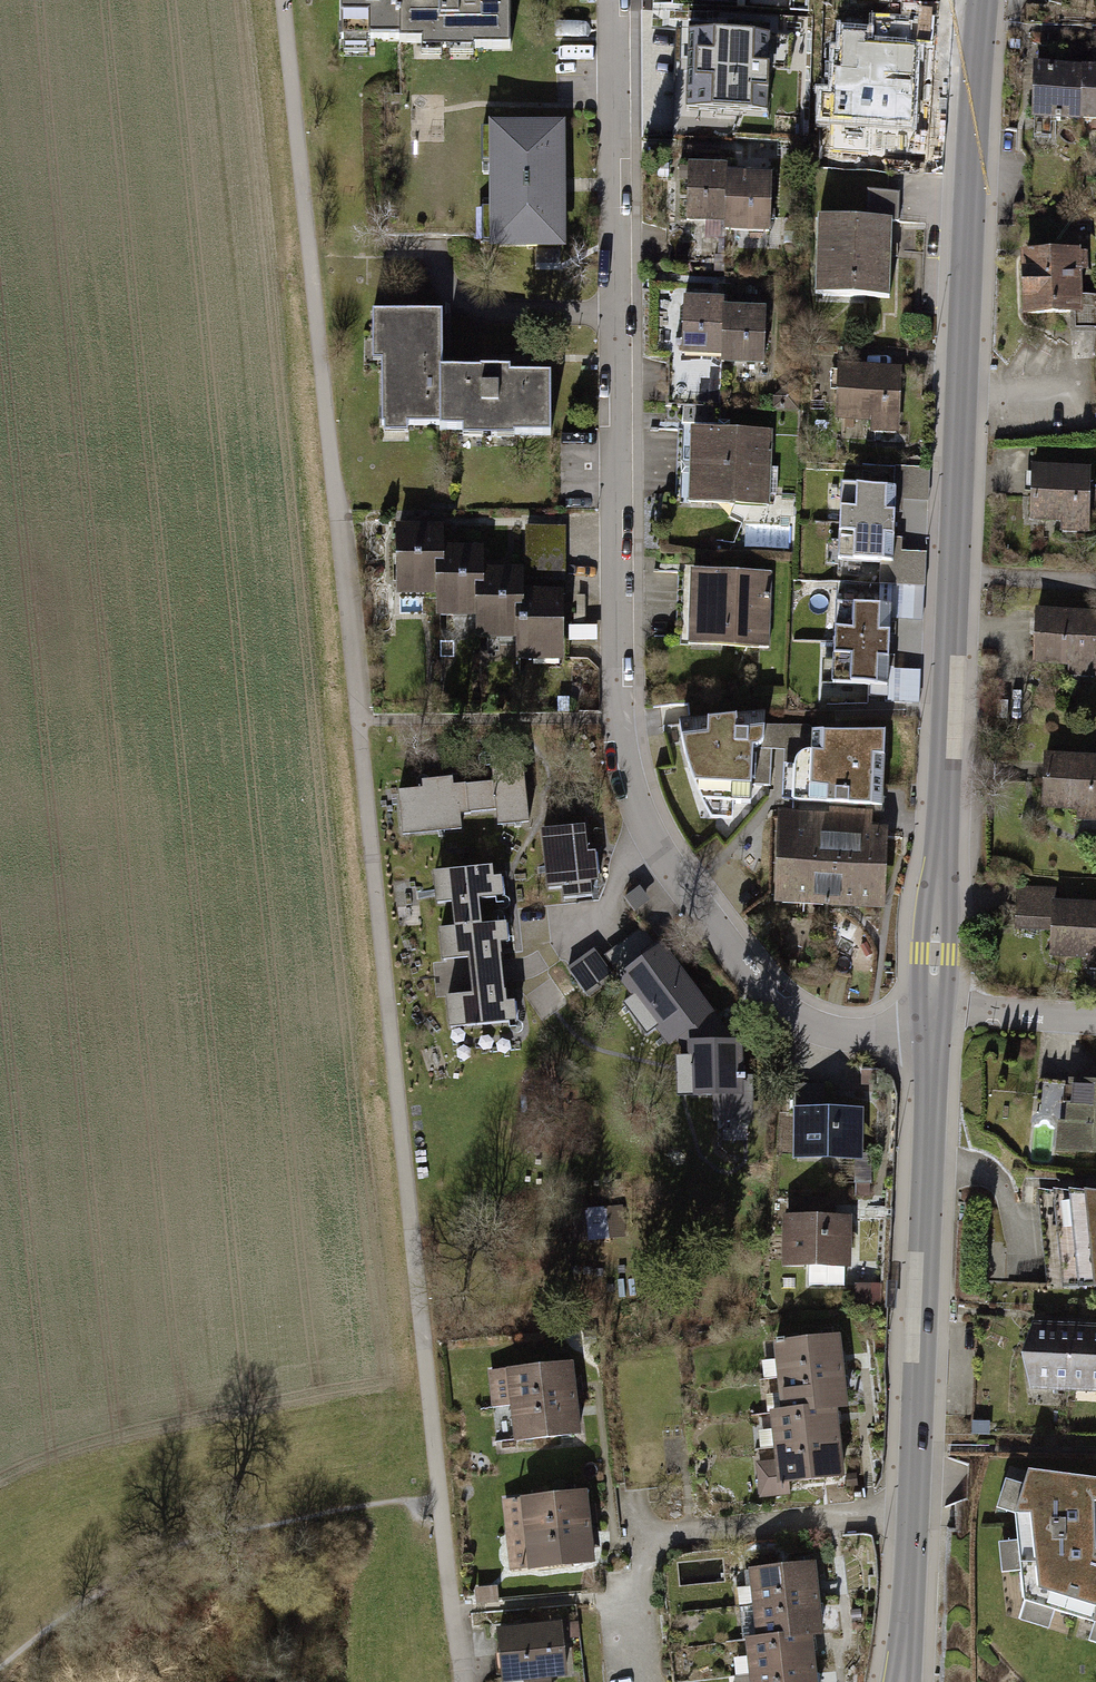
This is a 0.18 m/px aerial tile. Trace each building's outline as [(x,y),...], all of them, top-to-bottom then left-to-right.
[(402,43),(402,0),(342,0),(342,38),(400,38),(400,43),(402,43)] [(402,43),(473,43),(473,48),(510,48),(509,0),(402,0),(402,43)] [(720,27),(689,26),(687,67),(686,111),(768,113),(769,63),(770,28),(720,27)] [(866,35),(841,35),(840,55),(835,54),(833,98),(822,97),(821,124),(911,128),(914,49),(865,47),(866,35)] [(1044,70),(1036,70),(1034,116),(1083,118),(1084,72),(1061,71),(1062,52),(1045,52),(1044,70)] [(1084,72),(1083,118),(1095,118),(1095,72),(1084,72)] [(526,129),(499,129),(499,162),(492,162),(492,209),(499,209),(499,241),(526,241),(527,245),(558,245),(557,125),(526,125),(526,129)] [(728,221),(729,175),(729,167),(689,165),(687,219),(728,221)] [(769,176),(729,175),(728,221),(727,229),(767,230),(769,176)] [(867,220),(826,219),(824,295),(890,297),(891,257),(885,257),(886,244),(891,245),(892,222),(899,222),(899,192),(867,191),(867,220)] [(1030,253),(1031,293),(1041,292),(1042,312),(1032,312),(1034,356),(1095,354),(1095,278),(1095,271),(1083,271),(1083,251),(1030,253)] [(723,354),(725,308),(725,300),(684,299),(682,353),(723,354)] [(766,310),(725,308),(723,354),(723,362),(763,364),(766,310)] [(440,430),(442,429),(442,372),(442,313),(373,313),(373,337),(382,337),(382,424),(440,424),(440,430)] [(899,370),(839,367),(837,416),(873,418),(873,430),(897,431),(899,370)] [(481,372),(442,372),(442,429),(513,429),(514,435),(550,434),(550,376),(499,376),(499,370),(481,370),(481,372)] [(787,386),(774,397),(773,410),(798,410),(800,386),(787,386)] [(771,432),(693,429),(690,496),(735,498),(735,493),(769,495),(771,432)] [(897,467),(896,489),(895,513),(903,513),(903,500),(928,501),(930,468),(897,467)] [(1089,470),(1033,468),(1032,517),(1065,518),(1064,530),(1087,530),(1089,470)] [(841,486),(840,523),(894,525),(895,513),(896,489),(841,486)] [(894,525),(840,523),(838,560),(880,562),(892,563),(893,539),(894,525)] [(440,529),(399,529),(399,581),(440,581),(440,551),(440,529)] [(902,539),(893,539),(892,563),(880,562),(880,584),(925,586),(926,553),(901,552),(902,539)] [(480,551),(440,551),(440,581),(440,603),(480,603),(480,562),(480,551)] [(493,562),(480,562),(480,603),(480,625),(519,625),(520,574),(520,572),(493,572),(493,562)] [(771,574),(686,571),(683,638),(735,640),(735,636),(768,637),(771,574)] [(527,574),(520,574),(519,625),(519,646),(561,647),(561,577),(527,577),(527,574)] [(890,607),(890,619),(923,621),(925,586),(880,584),(879,607),(890,607)] [(836,605),(835,642),(889,644),(890,619),(890,607),(879,607),(836,605)] [(1037,613),(1035,661),(1095,663),(1095,633),(1095,615),(1037,613)] [(835,642),(833,684),(870,685),(887,686),(888,669),(889,644),(835,642)] [(921,671),(888,669),(887,686),(870,685),(869,696),(888,697),(888,703),(920,704),(921,671)] [(765,713),(679,723),(689,767),(702,768),(702,789),(704,794),(707,798),(711,800),(715,802),(750,804),(751,785),(770,786),(772,751),(772,747),(763,747),(764,725),(765,713)] [(986,739),(987,715),(978,715),(977,739),(986,739)] [(783,764),(794,764),(795,761),(797,758),(801,755),(806,752),(812,752),(813,733),(813,731),(812,728),(810,726),(808,725),(764,725),(763,747),(772,747),(772,751),(784,751),(783,764)] [(827,804),(882,806),(885,731),(813,733),(812,752),(806,752),(801,755),(797,758),(795,761),(794,764),(793,788),(827,789),(827,804)] [(1046,756),(1044,804),(1095,807),(1095,758),(1046,756)] [(467,785),(398,792),(401,821),(470,814),(470,812),(496,809),(496,811),(527,808),(523,764),(491,767),(493,784),(467,787),(467,785)] [(833,820),(786,818),(782,898),(878,903),(881,833),(868,833),(870,813),(833,812),(833,820)] [(585,826),(556,829),(563,898),(592,895),(585,826)] [(495,898),(492,867),(448,871),(451,902),(453,902),(455,927),(454,927),(457,960),(469,958),(473,994),(461,996),(464,1027),(508,1022),(505,990),(503,991),(499,955),(501,955),(498,923),(481,925),(478,899),(495,898)] [(650,900),(640,886),(624,898),(635,911),(650,900)] [(1018,889),(1018,913),(1053,914),(1052,953),(1095,955),(1095,906),(1055,904),(1055,890),(1018,889)] [(841,941),(842,964),(865,964),(864,940),(841,941)] [(641,954),(646,960),(656,952),(651,945),(641,954)] [(611,972),(594,948),(567,967),(584,991),(611,972)] [(669,1042),(676,1037),(707,1013),(701,1005),(704,1003),(661,948),(656,952),(646,960),(621,979),(669,1042)] [(729,1043),(707,1013),(676,1037),(691,1057),(692,1095),(716,1094),(716,1118),(750,1117),(749,1078),(744,1078),(744,1075),(739,1075),(739,1043),(729,1043)] [(1079,1127),(1077,1150),(1095,1152),(1095,1084),(1073,1082),(1069,1126),(1079,1127)] [(824,1084),(794,1084),(794,1113),(799,1113),(799,1136),(796,1136),(796,1141),(799,1141),(799,1154),(855,1155),(856,1155),(856,1154),(857,1114),(824,1114),(824,1084)] [(870,1183),(870,1154),(856,1154),(856,1155),(855,1155),(855,1182),(858,1182),(870,1183)] [(870,1183),(858,1182),(858,1195),(870,1195),(870,1183)] [(1083,1283),(1087,1195),(1050,1194),(1047,1281),(1083,1283)] [(1087,1195),(1083,1283),(1095,1284),(1095,1195),(1087,1195)] [(833,1199),(790,1198),(790,1220),(789,1220),(788,1260),(809,1261),(809,1285),(844,1285),(845,1221),(833,1221),(833,1199)] [(623,1224),(622,1207),(572,1211),(574,1229),(584,1228),(585,1239),(613,1237),(612,1225),(623,1224)] [(869,1302),(869,1285),(857,1285),(857,1302),(869,1302)] [(882,1285),(869,1285),(869,1302),(882,1302),(882,1285)] [(1056,1333),(1034,1333),(1027,1352),(1032,1378),(1047,1379),(1054,1384),(1070,1384),(1072,1330),(1057,1329),(1056,1333)] [(1072,1330),(1070,1384),(1095,1385),(1095,1331),(1072,1330)] [(777,1342),(781,1377),(840,1370),(837,1336),(777,1342)] [(570,1364),(493,1371),(497,1407),(513,1404),(574,1398),(570,1364)] [(781,1377),(785,1411),(834,1405),(844,1404),(840,1370),(781,1377)] [(574,1398),(513,1404),(517,1439),(578,1432),(574,1398)] [(773,1412),(777,1447),(837,1440),(834,1405),(785,1411),(773,1412)] [(786,1490),(785,1481),(841,1475),(837,1440),(777,1447),(779,1464),(759,1466),(762,1493),(786,1490)] [(1024,1600),(1095,1623),(1095,1479),(1028,1470),(1015,1513),(1024,1600)] [(584,1492),(507,1500),(511,1534),(588,1526),(584,1492)] [(588,1526),(511,1534),(515,1569),(592,1561),(588,1526)] [(752,1569),(756,1604),(817,1597),(812,1563),(752,1569)] [(494,1589),(478,1590),(478,1602),(495,1600),(494,1589)] [(756,1604),(760,1639),(809,1634),(820,1632),(817,1597),(756,1604)] [(499,1631),(504,1678),(527,1675),(527,1681),(549,1681),(548,1673),(564,1671),(559,1624),(499,1631)] [(749,1640),(752,1675),(814,1668),(809,1634),(760,1639),(749,1640)] [(752,1681),(815,1681),(814,1668),(752,1675),(752,1681)]
